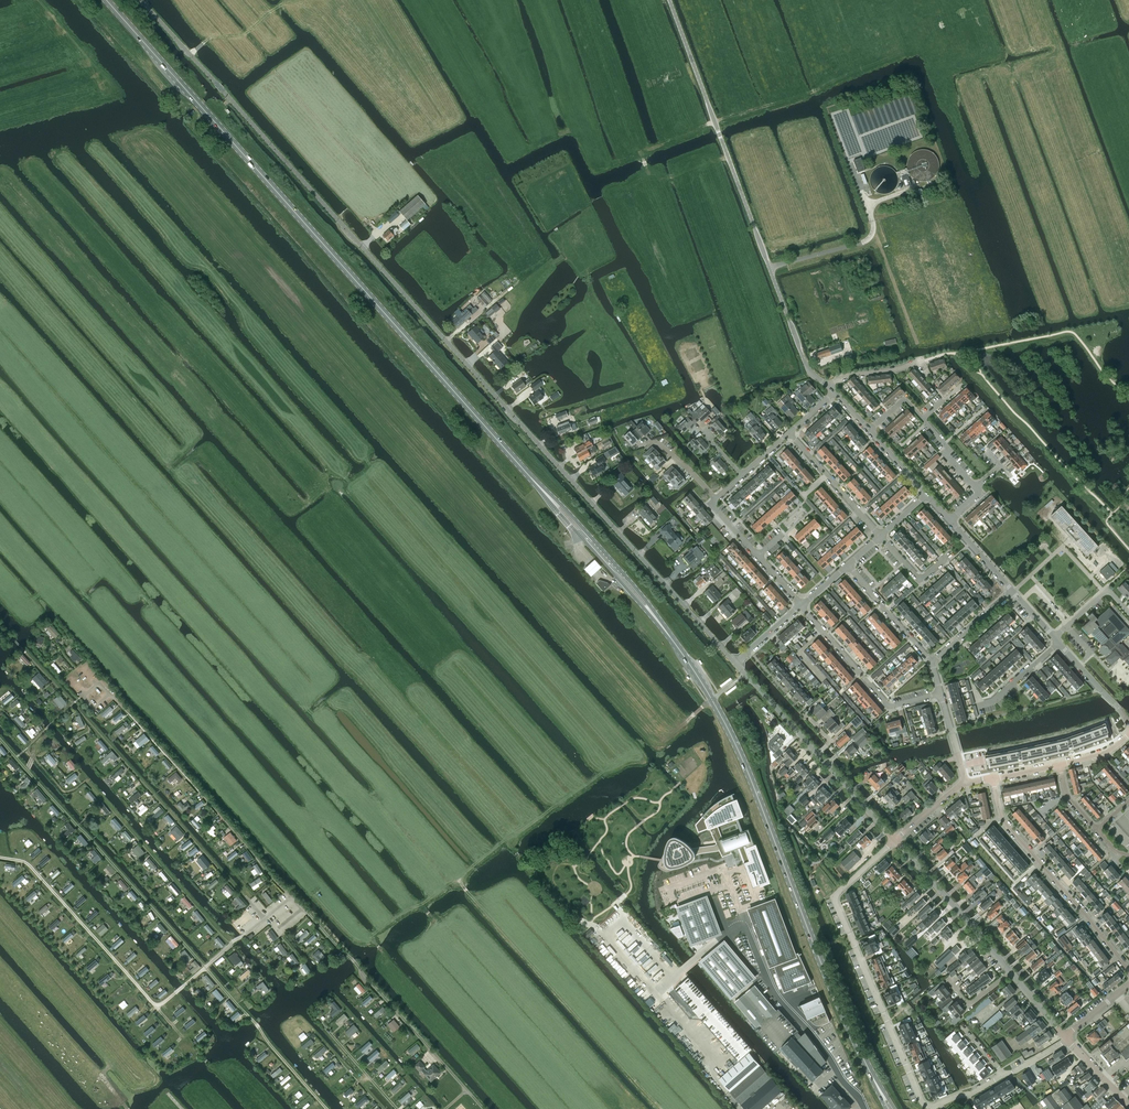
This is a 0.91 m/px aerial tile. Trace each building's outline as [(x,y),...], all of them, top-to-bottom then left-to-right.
[(858,173),(865,170),(861,158),(854,161),(858,173)] [(407,220),(406,220),(407,221),(409,219),(426,204),(418,195),(399,211),(407,220)] [(390,223),(399,216),(396,212),(386,219),(390,223)] [(404,230),(410,224),(407,221),(406,220),(400,226),(404,230)] [(383,236),(388,241),(397,233),(396,232),(398,230),(396,227),(395,228),(394,227),(392,228),(383,236)] [(477,298),(482,304),(485,307),(489,303),(492,300),(484,292),(481,295),(477,298)] [(879,292),(868,296),(870,300),(880,297),(879,292)] [(477,314),(482,309),(484,307),(482,304),(474,311),(477,314)] [(492,308),(486,313),(489,317),(495,312),(495,313),(500,309),(496,304),(491,308),(492,308)] [(462,312),(460,310),(458,309),(454,312),(458,316),(452,321),(458,327),(472,315),(466,309),(462,312)] [(476,326),(468,333),(477,344),(485,337),(482,334),(484,332),(481,329),(480,331),(476,326)] [(493,335),(487,342),(489,345),(496,339),(496,338),(497,337),(492,331),(490,332),(492,335),(493,334),(493,335)] [(508,362),(498,352),(503,347),(498,342),(490,348),(494,352),(489,357),(500,369),(508,362)] [(815,354),(817,360),(842,351),(840,344),(829,348),(830,349),(815,354)] [(847,356),(843,357),(844,363),(854,360),(851,351),(846,352),(847,356)] [(936,361),(939,368),(946,365),(944,358),(936,361)] [(932,371),(939,368),(936,361),(929,364),(932,371)] [(909,373),(914,379),(920,374),(915,368),(909,373)] [(949,378),(955,384),(960,379),(955,373),(949,378)] [(883,375),(884,383),(892,382),(891,374),(883,375)] [(914,379),(919,385),(925,379),(920,374),(914,379)] [(876,376),(877,383),(884,383),(883,375),(876,376)] [(543,384),(541,381),(545,378),(544,376),(539,380),(530,386),(534,391),(534,390),(536,392),(529,397),(534,404),(543,398),(538,391),(540,390),(540,389),(539,387),(543,384)] [(848,381),(853,387),(859,382),(854,376),(848,381)] [(869,384),(877,383),(876,376),(868,377),(869,384)] [(944,383),(949,389),(955,384),(949,378),(944,383)] [(521,379),(512,386),(516,393),(526,386),(521,379)] [(919,385),(924,391),(930,385),(925,379),(919,385)] [(809,394),(814,388),(809,382),(799,391),(802,393),(798,397),(808,408),(815,401),(809,394)] [(853,387),(858,393),(864,388),(859,382),(853,387)] [(943,394),(949,389),(944,383),(938,388),(943,394)] [(935,391),(930,385),(924,391),(929,396),(935,391)] [(894,392),(899,398),(905,393),(900,387),(894,392)] [(962,392),(969,400),(971,402),(976,398),(974,395),(967,387),(962,392)] [(858,393),(863,399),(869,393),(864,388),(858,393)] [(888,397),(893,403),(899,398),(894,392),(888,397)] [(957,396),(966,406),(967,406),(965,403),(969,400),(962,392),(957,396)] [(863,399),(868,404),(874,399),(869,393),(863,399)] [(782,409),(782,408),(791,419),(799,412),(792,405),(795,403),(788,395),(778,404),(782,409)] [(953,400),(961,409),(964,407),(965,408),(966,406),(957,396),(953,400)] [(888,408),(893,403),(888,397),(882,402),(888,408)] [(880,405),(874,399),(868,404),(874,410),(880,405)] [(954,410),(958,414),(960,412),(959,411),(961,409),(953,400),(948,404),(954,410)] [(700,407),(690,415),(696,422),(699,419),(701,421),(711,413),(705,407),(703,404),(700,407)] [(946,410),(951,416),(954,413),(957,415),(958,414),(954,410),(948,404),(944,408),(946,410)] [(763,416),(766,420),(775,431),(783,424),(776,416),(779,414),(772,406),(765,412),(766,413),(763,416)] [(715,407),(711,410),(715,415),(716,414),(717,415),(720,413),(719,412),(715,407)] [(834,407),(829,411),(835,418),(837,420),(842,415),(840,413),(837,410),(836,408),(834,407)] [(947,419),(951,416),(946,410),(944,408),(939,412),(941,414),(939,416),(945,424),(948,421),(947,419)] [(891,437),(914,416),(908,409),(884,429),(891,437)] [(565,411),(555,415),(557,420),(567,417),(565,411)] [(825,416),(831,422),(835,418),(829,411),(825,416)] [(988,411),(983,416),(990,423),(992,426),(997,422),(995,419),(988,411)] [(677,424),(674,427),(679,432),(682,430),(684,432),(693,423),(694,424),(696,422),(690,415),(688,418),(687,417),(678,425),(677,424)] [(720,434),(726,428),(718,419),(719,418),(717,415),(711,420),(713,423),(711,425),(720,434)] [(819,420),(825,427),(831,422),(825,416),(819,420)] [(983,416),(979,419),(986,427),(988,430),(992,426),(990,423),(983,416)] [(746,427),(750,431),(759,442),(766,435),(760,428),(763,426),(756,418),(749,423),(746,427)] [(979,419),(974,424),(975,424),(981,431),(986,427),(979,419)] [(815,425),(821,431),(825,427),(819,420),(815,425)] [(636,427),(633,429),(640,437),(643,435),(644,435),(650,430),(641,421),(635,426),(636,427)] [(558,428),(557,428),(559,434),(572,430),(571,429),(576,428),(575,423),(570,425),(569,424),(568,424),(567,422),(557,425),(558,428)] [(843,429),(847,434),(854,428),(850,423),(843,429)] [(974,424),(970,427),(975,433),(977,435),(979,437),(979,438),(980,437),(978,434),(981,431),(975,424),(974,424)] [(810,429),(816,436),(821,431),(815,425),(810,429)] [(970,427),(965,431),(972,439),(973,441),(974,441),(979,437),(977,435),(975,433),(970,427)] [(854,428),(847,434),(851,439),(858,433),(854,428)] [(632,445),(640,437),(633,429),(630,432),(629,431),(623,436),(632,445)] [(811,440),(816,436),(810,429),(805,433),(811,440)] [(606,431),(601,434),(602,436),(604,440),(608,438),(609,437),(610,437),(606,431)] [(962,438),(960,439),(966,445),(968,443),(969,445),(973,441),(972,439),(965,431),(961,436),(962,438)] [(858,433),(851,439),(856,444),(863,438),(858,433)] [(925,451),(928,448),(925,445),(928,442),(921,434),(903,450),(910,458),(913,455),(917,459),(919,456),(916,453),(922,447),(925,451)] [(574,449),(577,455),(587,449),(593,446),(589,439),(587,435),(581,438),(584,443),(574,449)] [(689,442),(693,446),(695,449),(697,449),(698,448),(702,452),(708,446),(699,437),(697,439),(695,436),(689,442)] [(995,439),(987,446),(989,448),(994,444),(997,448),(1005,441),(1001,436),(996,440),(995,439)] [(604,440),(601,442),(604,447),(605,447),(611,444),(608,439),(608,438),(604,440)] [(863,438),(856,444),(860,449),(867,443),(863,438)] [(1005,441),(997,448),(1001,451),(1001,452),(1009,445),(1005,441)] [(587,449),(577,455),(581,460),(590,455),(589,454),(597,450),(595,445),(593,446),(587,449)] [(1009,445),(1001,452),(1005,456),(1013,449),(1010,446),(1009,445)] [(643,454),(650,462),(659,454),(652,446),(643,454)] [(818,452),(822,457),(829,451),(824,446),(818,452)] [(863,452),(868,457),(874,451),(870,446),(863,452)] [(783,462),(785,460),(792,454),(788,449),(779,457),(783,462)] [(1001,461),(1000,461),(1003,464),(1003,463),(1004,463),(1005,461),(1007,459),(1009,461),(1017,454),(1016,453),(1013,449),(1005,456),(1005,457),(1001,461)] [(858,453),(856,451),(853,453),(850,450),(848,452),(853,458),(858,453)] [(829,451),(822,457),(826,462),(833,455),(829,451)] [(874,451),(868,457),(872,462),(879,456),(874,451)] [(659,454),(650,462),(657,470),(666,461),(659,454)] [(792,454),(785,460),(790,464),(796,458),(792,454)] [(938,454),(924,466),(926,469),(929,467),(932,472),(930,474),(934,478),(936,477),(944,470),(940,465),(939,465),(936,461),(940,457),(938,454)] [(1006,467),(1008,470),(1013,465),(1013,466),(1021,458),(1019,456),(1017,454),(1009,461),(1011,463),(1006,467)] [(833,455),(826,462),(831,466),(837,460),(833,455)] [(593,476),(596,474),(596,475),(597,475),(600,474),(600,473),(600,472),(605,469),(601,462),(605,460),(603,456),(596,459),(598,463),(589,468),(593,476)] [(879,456),(872,462),(876,467),(883,461),(879,456)] [(714,457),(708,463),(711,466),(716,471),(717,470),(721,473),(727,468),(719,458),(717,460),(714,457)] [(796,458),(790,464),(794,469),(801,463),(796,458)] [(1013,465),(1008,470),(1010,472),(1015,468),(1018,470),(1021,467),(1022,469),(1027,465),(1021,458),(1013,466),(1013,465)] [(837,460),(831,466),(835,471),(842,465),(837,460)] [(883,461),(876,467),(881,472),(888,466),(883,461)] [(801,463),(794,469),(798,474),(805,468),(801,463)] [(769,465),(764,470),(770,477),(775,472),(769,465)] [(842,465),(835,471),(839,476),(846,470),(842,465)] [(662,474),(669,481),(679,473),(672,466),(662,474)] [(888,466),(881,472),(885,477),(892,471),(888,466)] [(798,474),(801,477),(800,479),(800,480),(800,481),(809,473),(805,468),(798,474)] [(764,470),(759,474),(765,481),(770,477),(764,470)] [(846,470),(839,476),(844,481),(851,475),(846,470)] [(944,470),(936,477),(940,481),(948,474),(944,470)] [(892,471),(885,477),(889,482),(896,476),(892,471)] [(618,482),(614,485),(618,489),(619,488),(625,495),(632,488),(622,478),(624,477),(620,473),(614,478),(618,482)] [(679,473),(669,481),(676,489),(685,481),(679,473)] [(809,473),(800,481),(801,481),(803,479),(807,484),(814,478),(809,473)] [(759,474),(754,478),(760,485),(763,483),(764,484),(765,484),(767,483),(765,481),(759,474)] [(948,474),(940,481),(944,485),(952,479),(948,474)] [(754,478),(749,483),(755,489),(760,485),(754,478)] [(847,484),(851,489),(858,483),(854,478),(847,484)] [(952,479),(944,485),(948,490),(956,483),(952,479)] [(749,483),(744,487),(750,494),(755,489),(749,483)] [(858,483),(851,489),(856,494),(863,488),(858,483)] [(956,483),(948,490),(952,494),(960,487),(956,483)] [(899,490),(905,497),(910,493),(904,486),(899,490)] [(744,487),(739,491),(745,498),(750,494),(744,487)] [(821,487),(815,493),(819,498),(826,492),(821,487)] [(960,487),(952,494),(956,499),(964,492),(960,487)] [(863,488),(856,494),(860,499),(867,493),(863,488)] [(895,495),(901,501),(905,497),(899,490),(895,495)] [(739,491),(734,496),(740,503),(743,500),(745,502),(746,502),(747,501),(745,498),(739,491)] [(787,495),(793,502),(798,498),(792,491),(787,495)] [(826,492),(819,498),(823,502),(830,496),(826,492)] [(683,499),(687,504),(694,498),(689,493),(683,499)] [(867,493),(860,499),(865,504),(871,498),(867,493)] [(782,500),(788,506),(793,502),(787,495),(782,500)] [(890,499),(896,506),(901,501),(895,495),(890,499)] [(987,499),(994,507),(997,504),(1000,507),(1002,506),(992,495),(987,499)] [(734,496),(729,500),(735,507),(740,503),(734,496)] [(830,496),(823,502),(828,507),(834,501),(830,496)] [(694,498),(687,504),(692,510),(698,504),(694,498)] [(885,503),(891,510),(896,506),(890,499),(885,503)] [(982,503),(993,514),(994,513),(993,512),(996,509),(994,507),(987,499),(982,503)] [(777,504),(783,511),(788,506),(782,500),(777,504)] [(834,501),(828,507),(832,512),(839,506),(834,501)] [(880,508),(886,515),(891,510),(885,503),(880,508)] [(978,507),(985,515),(988,512),(991,515),(993,514),(982,503),(978,507)] [(698,504),(692,510),(696,515),(703,509),(698,504)] [(772,509),(778,515),(783,511),(777,504),(772,509)] [(651,525),(658,519),(645,505),(637,512),(641,516),(642,515),(651,525)] [(839,506),(832,512),(837,517),(843,511),(839,506)] [(1062,506),(1050,516),(1069,537),(1072,540),(1080,549),(1087,556),(1090,554),(1098,546),(1062,506)] [(975,512),(984,522),(985,521),(982,518),(985,515),(978,507),(974,511),(975,512)] [(881,519),(886,515),(880,508),(875,512),(881,519)] [(923,510),(918,514),(921,517),(920,518),(919,519),(921,521),(922,519),(923,519),(929,513),(925,508),(924,508),(923,509),(923,510)] [(703,509),(696,515),(701,520),(707,514),(703,509)] [(767,513),(773,520),(778,515),(772,509),(767,513)] [(843,511),(837,517),(841,522),(848,516),(843,511)] [(975,521),(976,523),(979,520),(982,523),(984,522),(975,512),(974,511),(969,515),(975,521)] [(762,517),(768,524),(773,520),(767,513),(762,517)] [(929,513),(923,519),(927,524),(934,518),(929,513)] [(707,514),(701,520),(706,525),(712,519),(707,514)] [(975,531),(975,530),(976,529),(973,525),(976,523),(975,521),(969,515),(964,519),(975,531)] [(757,522),(763,528),(768,524),(762,517),(757,522)] [(934,518),(927,524),(931,529),(938,523),(934,518)] [(809,523),(815,530),(820,526),(814,519),(809,523)] [(758,533),(763,528),(757,522),(752,526),(758,533)] [(805,528),(811,534),(815,530),(809,523),(805,528)] [(938,523),(931,529),(936,534),(942,528),(938,523)] [(668,524),(661,531),(669,540),(667,541),(668,543),(668,544),(670,546),(671,546),(674,549),(681,542),(680,541),(682,539),(677,533),(675,535),(669,529),(671,527),(668,524)] [(852,531),(858,538),(863,533),(857,527),(852,531)] [(800,532),(806,539),(811,534),(805,528),(800,532)] [(942,528),(936,534),(940,539),(947,533),(942,528)] [(893,536),(898,541),(904,535),(900,530),(893,536)] [(847,536),(853,542),(858,538),(852,531),(847,536)] [(801,543),(806,539),(800,532),(795,536),(801,543)] [(947,533),(940,539),(945,544),(951,538),(947,533)] [(701,535),(695,540),(698,544),(704,539),(701,535)] [(904,535),(898,541),(902,546),(909,540),(904,535)] [(842,540),(848,547),(853,542),(847,536),(842,540)] [(837,544),(843,551),(848,547),(842,540),(837,544)] [(909,540),(902,546),(907,551),(913,545),(909,540)] [(726,548),(728,551),(727,553),(728,555),(737,547),(732,542),(726,548)] [(794,551),(795,550),(794,549),(796,548),(791,542),(788,545),(793,552),(794,551)] [(832,549),(838,555),(843,551),(837,544),(832,549)] [(913,545),(907,551),(911,556),(918,550),(915,547),(917,546),(915,544),(913,545)] [(689,552),(683,557),(693,569),(701,561),(700,560),(704,557),(704,556),(696,546),(693,548),(691,547),(688,550),(689,552)] [(737,547),(728,555),(732,559),(741,552),(737,547)] [(827,553),(833,560),(838,555),(832,549),(827,553)] [(918,550),(911,556),(915,561),(922,555),(918,550)] [(741,552),(732,559),(737,565),(739,563),(745,557),(741,552)] [(776,557),(781,563),(787,557),(783,552),(776,557)] [(822,558),(828,564),(833,560),(827,553),(822,558)] [(922,555),(915,561),(920,566),(927,560),(922,555)] [(739,563),(743,568),(750,562),(745,557),(739,563)] [(787,557),(781,563),(785,567),(792,562),(787,557)] [(963,568),(970,562),(965,557),(959,563),(960,565),(958,567),(961,570),(963,568)] [(823,569),(828,564),(822,558),(817,562),(823,569)] [(584,569),(591,576),(601,567),(594,559),(584,569)] [(750,562),(743,568),(747,573),(754,567),(750,562)] [(792,562),(785,567),(790,572),(796,566),(792,562)] [(968,573),(974,567),(970,562),(963,568),(966,571),(963,573),(965,575),(968,573)] [(713,578),(719,572),(712,563),(705,569),(708,573),(705,576),(703,575),(701,577),(699,575),(695,579),(698,582),(696,584),(699,588),(708,580),(706,578),(710,574),(713,578)] [(1114,574),(1115,573),(1108,564),(1099,572),(1107,580),(1112,576),(1114,576),(1114,574)] [(796,566),(790,572),(794,577),(801,571),(796,566)] [(754,567),(747,573),(752,578),(758,572),(754,567)] [(974,567),(968,573),(972,578),(979,572),(974,567)] [(801,571),(794,577),(798,582),(805,576),(802,573),(804,571),(803,569),(801,571)] [(718,575),(713,580),(718,586),(724,581),(722,579),(726,574),(725,573),(726,573),(724,571),(719,575),(718,575)] [(758,572),(752,578),(756,583),(763,577),(758,572)] [(944,577),(950,584),(955,579),(949,572),(944,577)] [(979,572),(972,578),(977,583),(983,577),(979,572)] [(896,577),(902,584),(907,579),(901,573),(896,577)] [(805,576),(798,582),(803,587),(810,581),(805,576)] [(763,577),(756,583),(761,588),(767,582),(763,577)] [(891,582),(897,588),(902,584),(896,577),(891,582)] [(939,581),(945,588),(950,584),(944,577),(939,581)] [(983,577),(977,583),(981,588),(987,583),(988,582),(983,577)] [(839,585),(843,590),(849,584),(845,579),(843,581),(840,578),(834,584),(837,587),(839,585)] [(604,592),(611,585),(600,581),(597,584),(604,592)] [(934,585),(940,592),(945,588),(939,581),(934,585)] [(887,597),(897,588),(891,582),(881,590),(887,597)] [(992,587),(988,582),(987,583),(981,588),(983,591),(981,593),(983,595),(992,587)] [(1119,588),(1124,594),(1124,595),(1127,599),(1128,597),(1128,587),(1125,582),(1119,588)] [(770,584),(763,590),(767,595),(774,589),(770,584)] [(849,584),(843,590),(847,595),(854,589),(849,584)] [(929,590),(935,597),(940,592),(934,585),(929,590)] [(714,603),(721,596),(712,586),(705,592),(714,603)] [(736,598),(741,593),(736,587),(731,592),(736,598)] [(774,589),(767,595),(772,600),(778,594),(774,589)] [(854,589),(847,595),(852,600),(858,594),(854,589)] [(924,594),(930,601),(935,597),(929,590),(924,594)] [(778,594),(772,600),(774,603),(772,605),(774,607),(776,605),(783,599),(778,594)] [(858,594),(852,600),(856,605),(863,599),(858,594)] [(919,599),(925,605),(930,601),(924,594),(919,599)] [(783,599),(776,605),(779,608),(777,610),(779,612),(782,615),(788,610),(785,607),(787,604),(783,599)] [(863,599),(856,605),(860,610),(867,604),(863,599)] [(973,599),(943,626),(949,632),(979,606),(973,599)] [(728,618),(735,611),(729,605),(730,603),(727,600),(719,608),(728,618)] [(814,607),(819,612),(826,606),(821,601),(814,607)] [(903,602),(897,608),(901,613),(908,607),(903,602)] [(867,604),(860,610),(865,615),(871,609),(867,604)] [(901,613),(906,618),(912,612),(917,607),(915,605),(910,609),(908,607),(901,613)] [(826,606),(819,612),(823,617),(830,610),(826,606)] [(1103,646),(1102,646),(1101,647),(1100,648),(1100,649),(1100,650),(1100,651),(1100,652),(1101,653),(1102,654),(1103,654),(1104,654),(1105,654),(1106,654),(1107,657),(1106,658),(1112,665),(1121,656),(1124,659),(1124,660),(1128,665),(1128,651),(1125,647),(1124,648),(1119,643),(1128,634),(1128,630),(1109,608),(1097,619),(1092,613),(1087,617),(1090,620),(1082,628),(1089,635),(1092,633),(1102,645),(1103,645),(1103,646)] [(746,620),(750,616),(745,610),(741,614),(741,613),(731,622),(737,629),(747,620),(746,620)] [(830,610),(823,617),(828,621),(834,615),(830,610)] [(762,615),(768,621),(771,618),(765,612),(762,615)] [(917,617),(912,612),(906,618),(910,623),(917,617)] [(868,619),(873,624),(879,618),(875,613),(868,619)] [(1004,618),(1010,625),(1015,620),(1009,614),(1004,618)] [(834,615),(828,621),(832,626),(839,620),(834,615)] [(917,617),(910,623),(915,628),(921,622),(917,617)] [(879,618),(873,624),(877,629),(884,623),(879,618)] [(998,623),(1005,629),(1007,627),(1009,629),(1011,627),(1010,625),(1004,618),(998,623)] [(793,624),(800,631),(805,627),(798,620),(793,624)] [(921,622),(915,628),(919,633),(926,627),(921,622)] [(884,623),(877,629),(882,633),(888,628),(884,623)] [(994,627),(1001,636),(1002,635),(1000,634),(1005,629),(998,623),(994,627)] [(788,629),(796,638),(799,635),(799,634),(798,632),(800,631),(793,624),(788,629)] [(835,630),(840,635),(847,629),(842,624),(835,630)] [(926,627),(919,633),(923,638),(930,632),(926,627)] [(989,631),(995,638),(997,636),(999,638),(1001,636),(994,627),(989,631)] [(1027,627),(1020,633),(1025,638),(1031,632),(1027,627)] [(750,628),(741,637),(746,643),(756,634),(758,632),(756,630),(754,632),(750,628)] [(888,628),(882,633),(886,638),(892,632),(888,628)] [(783,633),(789,640),(792,637),(794,640),(796,638),(788,629),(783,633)] [(847,629),(840,635),(844,640),(851,634),(847,629)] [(984,636),(990,643),(995,638),(989,631),(984,636)] [(892,632),(886,638),(890,643),(897,637),(892,632)] [(930,632),(923,638),(928,643),(935,637),(930,632)] [(1031,632),(1025,638),(1029,643),(1036,637),(1031,632)] [(781,641),(779,643),(785,650),(787,648),(788,648),(792,652),(794,652),(795,652),(789,645),(787,647),(784,644),(789,640),(783,633),(778,637),(781,641)] [(851,634),(844,640),(849,645),(856,639),(851,634)] [(979,640),(985,647),(988,644),(989,645),(991,644),(990,643),(984,636),(979,640)] [(897,637),(890,643),(895,648),(901,642),(897,637)] [(935,637),(928,643),(932,648),(939,642),(935,637)] [(1036,637),(1029,643),(1034,648),(1040,642),(1036,637)] [(819,639),(812,645),(816,650),(823,644),(819,639)] [(856,639),(849,645),(853,650),(860,644),(856,639)] [(975,646),(980,651),(985,647),(979,640),(974,645),(975,646)] [(1040,642),(1034,648),(1038,653),(1045,647),(1040,642)] [(782,652),(785,650),(779,643),(776,645),(782,652)] [(823,644),(816,650),(821,655),(827,649),(823,644)] [(860,644),(853,650),(857,655),(864,649),(860,644)] [(975,656),(980,651),(975,646),(974,645),(969,649),(975,656)] [(827,649),(821,655),(825,660),(832,654),(827,649)] [(864,649),(857,655),(862,660),(869,654),(864,649)] [(1013,651),(1011,653),(1012,653),(1012,654),(1018,660),(1023,656),(1016,649),(1014,652),(1013,651)] [(793,653),(786,658),(788,661),(790,659),(792,662),(797,657),(795,656),(796,654),(795,653),(793,653)] [(905,658),(907,660),(913,667),(918,662),(910,653),(905,657),(906,658),(905,658)] [(832,654),(825,660),(829,665),(836,659),(832,654)] [(869,654),(862,660),(866,665),(873,658),(869,654)] [(1012,654),(1007,658),(1013,665),(1018,660),(1012,654)] [(1050,660),(1055,665),(1061,659),(1057,654),(1050,660)] [(980,665),(987,659),(985,657),(984,656),(980,659),(979,658),(976,660),(980,665)] [(775,659),(768,665),(773,670),(779,664),(777,661),(779,659),(777,657),(775,659)] [(797,657),(792,662),(794,664),(795,664),(797,666),(801,662),(799,660),(797,657)] [(873,658),(866,665),(871,670),(877,663),(873,658)] [(1007,658),(1002,663),(1008,669),(1013,665),(1007,658)] [(836,659),(829,665),(834,669),(840,664),(836,659)] [(1061,659),(1055,665),(1059,670),(1066,664),(1061,659)] [(902,664),(909,671),(913,667),(907,660),(904,663),(902,661),(900,662),(902,664)] [(1002,663),(997,667),(1003,674),(1008,669),(1002,663)] [(779,664),(773,670),(777,675),(786,667),(784,669),(779,664)] [(840,664),(834,669),(838,675),(845,669),(840,664)] [(897,669),(904,675),(909,671),(902,664),(897,669)] [(1066,664),(1059,670),(1063,675),(1070,669),(1066,664)] [(786,667),(777,675),(781,680),(789,673),(786,671),(788,669),(786,667)] [(802,670),(801,672),(803,674),(805,677),(810,672),(808,670),(806,667),(802,670)] [(892,673),(899,680),(904,675),(897,669),(895,667),(890,671),(892,673)] [(997,667),(992,671),(998,678),(1003,674),(997,667)] [(845,669),(838,675),(842,679),(849,673),(845,669)] [(1070,669),(1063,675),(1068,680),(1075,674),(1070,669)] [(992,671),(987,676),(993,683),(998,678),(992,671)] [(789,673),(781,680),(786,685),(794,677),(795,677),(790,672),(789,673)] [(849,673),(842,679),(847,685),(854,679),(849,673)] [(888,677),(894,684),(899,680),(892,673),(888,677)] [(1075,674),(1068,680),(1072,685),(1079,679),(1075,674)] [(987,676),(982,680),(987,686),(988,687),(993,683),(987,676)] [(1025,682),(1030,687),(1037,681),(1032,676),(1025,682)] [(733,680),(731,677),(720,685),(721,688),(733,680)] [(794,677),(786,685),(790,690),(797,684),(794,681),(796,680),(794,677)] [(812,684),(813,683),(815,685),(819,682),(814,677),(810,680),(809,681),(812,684)] [(889,689),(894,684),(888,677),(885,680),(884,679),(882,679),(881,680),(889,689)] [(977,680),(974,683),(978,688),(979,687),(983,691),(988,687),(987,686),(982,680),(981,679),(979,682),(977,680)] [(1079,679),(1072,685),(1077,690),(1084,684),(1079,679)] [(1037,681),(1030,687),(1034,692),(1041,686),(1037,681)] [(797,684),(790,690),(794,695),(801,689),(803,687),(799,682),(797,684)] [(850,688),(855,693),(861,687),(857,682),(850,688)] [(948,684),(950,691),(958,688),(956,682),(948,684)] [(738,687),(736,685),(725,693),(727,695),(738,687)] [(1041,686),(1034,692),(1039,697),(1045,691),(1041,686)] [(861,687),(855,693),(859,698),(866,692),(861,687)] [(950,691),(951,697),(960,695),(958,688),(950,691)] [(801,689),(794,695),(799,699),(805,694),(801,689)] [(1045,691),(1039,697),(1043,702),(1050,696),(1045,691)] [(866,692),(859,698),(863,702),(870,696),(866,692)] [(810,699),(805,694),(799,699),(804,705),(806,703),(809,706),(814,701),(811,698),(810,699)] [(951,697),(953,703),(962,701),(960,695),(951,697)] [(870,696),(863,702),(868,708),(874,702),(870,696)] [(820,698),(810,707),(811,707),(813,709),(812,710),(816,715),(823,708),(820,704),(823,701),(820,698)] [(953,703),(955,710),(964,707),(962,701),(953,703)] [(874,702),(868,708),(872,712),(879,707),(874,702)] [(920,705),(915,706),(916,709),(919,710),(921,716),(932,713),(930,707),(926,708),(925,704),(920,705)] [(879,707),(872,712),(877,718),(883,712),(879,707)] [(955,710),(957,716),(965,714),(964,707),(955,710)] [(823,708),(816,715),(820,720),(821,719),(823,721),(833,712),(830,709),(827,712),(823,708)] [(833,712),(823,721),(825,723),(824,724),(828,729),(835,722),(832,718),(836,715),(833,712)] [(932,713),(923,716),(925,722),(933,720),(932,713)] [(967,720),(965,714),(957,716),(959,723),(967,720)] [(856,728),(863,722),(858,716),(851,722),(856,728)] [(900,720),(886,724),(888,733),(895,731),(896,735),(903,733),(904,737),(908,736),(907,732),(905,725),(902,726),(900,720)] [(933,720),(925,722),(927,728),(935,726),(933,720)] [(835,722),(828,729),(832,734),(833,733),(835,735),(845,726),(842,723),(839,726),(835,722)] [(985,755),(988,770),(1018,764),(1018,765),(1024,763),(1068,753),(1075,752),(1075,750),(1111,737),(1105,723),(1106,726),(1065,740),(1016,752),(986,757),(985,755)] [(935,726),(927,728),(929,735),(937,732),(935,726)] [(869,740),(866,737),(869,734),(863,728),(860,731),(852,738),(856,742),(861,749),(867,744),(872,749),(876,744),(872,739),(874,738),(871,735),(869,737),(871,739),(869,740)] [(839,741),(835,744),(839,748),(840,747),(840,748),(847,742),(850,739),(849,737),(844,732),(837,739),(839,741)] [(920,740),(919,737),(916,738),(915,732),(912,733),(915,742),(920,740)] [(780,737),(777,735),(774,738),(776,741),(773,743),(774,744),(772,746),(776,750),(779,747),(780,748),(783,746),(781,744),(784,742),(780,737)] [(849,759),(857,751),(852,745),(844,753),(849,759)] [(783,755),(786,758),(783,761),(784,762),(790,757),(793,754),(789,749),(783,755)] [(771,755),(770,756),(772,759),(772,762),(775,760),(776,759),(780,755),(781,754),(778,750),(772,755),(772,754),(771,755)] [(790,757),(784,762),(788,767),(791,764),(797,758),(793,754),(790,757)] [(776,759),(775,760),(776,760),(778,763),(783,758),(781,755),(780,755),(776,759)] [(794,767),(799,773),(805,767),(800,762),(794,767)] [(948,781),(955,775),(945,764),(943,766),(940,763),(933,769),(936,772),(938,770),(948,781)] [(901,772),(906,768),(902,764),(897,768),(901,773),(901,772)] [(1069,769),(1071,778),(1077,776),(1075,769),(1079,768),(1079,770),(1082,769),(1082,766),(1069,769)] [(1103,771),(1107,776),(1112,772),(1106,766),(1096,774),(1098,776),(1101,774),(1101,773),(1103,771)] [(788,770),(785,767),(779,772),(782,776),(788,770)] [(805,767),(799,773),(804,778),(810,772),(805,767)] [(874,775),(868,780),(873,785),(878,780),(881,777),(876,772),(874,775)] [(1108,777),(1113,782),(1117,778),(1112,772),(1107,776),(1102,780),(1104,782),(1107,780),(1106,779),(1108,777)] [(931,783),(925,788),(927,791),(928,790),(932,794),(938,789),(932,783),(935,781),(935,780),(929,773),(925,776),(931,783)] [(803,784),(807,788),(816,779),(811,774),(805,779),(806,781),(803,784)] [(1071,778),(1073,785),(1079,784),(1077,777),(1080,776),(1081,778),(1084,777),(1083,774),(1077,776),(1071,778)] [(878,780),(873,785),(877,790),(886,782),(883,779),(884,777),(883,776),(881,777),(878,780)] [(1048,779),(1050,787),(1056,785),(1055,778),(1048,779)] [(1114,784),(1118,789),(1123,785),(1117,778),(1113,782),(1108,787),(1109,789),(1112,786),(1111,785),(1114,784)] [(816,779),(807,788),(811,792),(814,789),(815,790),(821,784),(816,779)] [(1042,781),(1043,788),(1050,787),(1048,779),(1042,781)] [(1035,782),(1037,789),(1043,788),(1042,781),(1035,782)] [(1029,783),(1031,791),(1037,789),(1035,782),(1029,783)] [(1086,785),(1086,783),(1086,782),(1082,783),(1079,784),(1073,785),(1075,794),(1081,792),(1079,785),(1083,785),(1083,786),(1086,785)] [(1029,783),(1022,785),(1023,785),(1024,792),(1031,791),(1029,783)] [(798,784),(793,789),(797,792),(802,787),(798,784)] [(1016,786),(1018,794),(1024,792),(1023,785),(1016,786)] [(1128,791),(1123,785),(1118,789),(1113,793),(1115,795),(1118,793),(1117,792),(1119,790),(1124,795),(1128,791)] [(815,804),(819,801),(818,800),(827,791),(823,786),(816,793),(815,798),(811,801),(815,804)] [(1010,788),(1011,795),(1018,794),(1016,786),(1010,788)] [(1005,797),(1011,795),(1010,788),(1003,789),(1005,797)] [(891,792),(884,798),(888,803),(895,797),(899,793),(897,790),(895,792),(893,790),(891,792)] [(911,790),(902,798),(907,804),(916,796),(911,790)] [(1081,799),(1087,805),(1091,801),(1087,796),(1089,794),(1090,795),(1093,793),(1091,790),(1081,799)] [(818,800),(819,801),(822,804),(831,795),(827,791),(818,800)] [(978,794),(980,800),(987,799),(986,792),(978,794)] [(799,800),(798,801),(801,804),(802,803),(808,798),(805,794),(799,800)] [(702,818),(696,825),(699,832),(709,828),(713,827),(714,829),(719,841),(722,840),(718,828),(717,826),(728,822),(728,823),(736,820),(738,819),(743,817),(744,817),(741,808),(738,810),(732,795),(729,797),(727,798),(724,799),(721,801),(719,803),(716,804),(714,806),(711,808),(709,810),(707,813),(704,816),(702,818)] [(895,797),(888,803),(893,808),(900,802),(895,797)] [(1096,797),(1091,801),(1087,805),(1092,812),(1097,808),(1092,803),(1095,800),(1096,801),(1098,799),(1096,797)] [(956,804),(961,809),(963,807),(965,809),(969,806),(966,798),(962,801),(961,800),(956,804)] [(802,804),(805,807),(810,803),(807,799),(802,804)] [(980,800),(981,807),(989,805),(987,799),(980,800)] [(828,804),(822,809),(826,813),(827,813),(830,810),(832,813),(839,806),(839,805),(838,803),(836,803),(834,801),(829,806),(828,804)] [(1097,808),(1092,812),(1098,818),(1103,814),(1098,809),(1100,807),(1101,807),(1104,805),(1102,803),(1097,808)] [(951,808),(958,817),(961,815),(959,812),(961,810),(961,809),(956,804),(951,808)] [(981,807),(983,813),(990,812),(989,805),(981,807)] [(911,812),(914,810),(910,806),(900,815),(905,820),(913,814),(911,812)] [(1060,806),(1050,814),(1052,817),(1055,814),(1054,813),(1056,811),(1060,816),(1065,812),(1060,806)] [(958,817),(951,808),(945,812),(950,818),(953,815),(955,817),(956,815),(958,817)] [(1013,814),(1018,819),(1024,814),(1019,808),(1013,814)] [(812,811),(805,818),(808,822),(816,815),(812,811)] [(992,818),(990,812),(983,813),(984,820),(992,818)] [(1059,817),(1056,821),(1057,823),(1060,820),(1059,819),(1061,817),(1066,823),(1071,819),(1065,812),(1060,816),(1059,817)] [(1024,814),(1018,819),(1022,824),(1028,818),(1024,814)] [(946,828),(951,825),(949,823),(950,823),(944,816),(939,820),(944,826),(946,828)] [(814,817),(807,824),(811,829),(819,822),(815,818),(814,817)] [(1028,818),(1022,824),(1026,829),(1032,823),(1028,818)] [(837,832),(841,836),(852,825),(851,824),(852,823),(848,819),(847,820),(846,819),(834,831),(830,827),(822,836),(827,841),(837,832)] [(1061,827),(1060,827),(1062,830),(1066,827),(1065,826),(1067,824),(1071,829),(1076,825),(1071,819),(1066,823),(1061,827)] [(953,821),(950,823),(949,823),(951,825),(951,824),(956,829),(958,827),(953,821)] [(1032,823),(1026,829),(1031,834),(1037,828),(1032,823)] [(929,840),(936,834),(933,830),(933,831),(933,830),(934,829),(931,826),(932,826),(932,825),(928,829),(927,828),(925,831),(920,836),(926,843),(927,843),(930,841),(929,840)] [(940,843),(944,840),(944,839),(955,829),(952,825),(940,835),(942,837),(935,844),(932,848),(933,849),(933,850),(935,853),(936,852),(936,853),(943,846),(940,843)] [(993,825),(984,833),(990,839),(999,831),(993,825)] [(1071,829),(1067,833),(1068,835),(1071,833),(1070,832),(1072,830),(1077,835),(1081,831),(1076,825),(1071,829)] [(971,831),(974,834),(980,830),(977,826),(971,831)] [(1037,828),(1031,834),(1035,839),(1041,833),(1037,828)] [(658,865),(658,866),(658,867),(659,867),(659,868),(660,868),(660,869),(665,871),(665,872),(666,872),(667,872),(668,872),(682,866),(687,864),(686,862),(687,861),(688,861),(689,860),(690,859),(691,859),(691,858),(692,857),(693,856),(693,855),(693,854),(694,854),(694,853),(695,853),(696,852),(697,852),(721,848),(724,854),(731,852),(739,849),(745,863),(744,863),(753,888),(763,884),(764,884),(769,882),(759,855),(757,856),(754,846),(755,845),(749,829),(743,832),(741,832),(722,840),(719,841),(720,844),(715,845),(689,849),(686,845),(683,842),(681,842),(680,841),(677,839),(676,839),(675,839),(674,839),(673,839),(673,840),(672,840),(671,841),(666,851),(658,864),(658,865)] [(851,846),(857,841),(863,835),(859,830),(852,836),(847,842),(851,846)] [(999,831),(990,839),(996,846),(1005,838),(999,831)] [(1077,835),(1072,839),(1074,841),(1077,839),(1076,838),(1078,836),(1082,842),(1087,837),(1081,831),(1077,835)] [(1041,833),(1035,839),(1039,844),(1045,838),(1041,833)] [(869,854),(876,847),(867,837),(860,844),(869,854)] [(1078,846),(1077,846),(1079,849),(1082,846),(1083,848),(1086,845),(1088,848),(1093,844),(1087,837),(1082,842),(1078,846)] [(1005,838),(996,846),(1002,853),(1011,845),(1005,838)] [(1043,848),(1048,854),(1054,849),(1050,845),(1053,842),(1051,840),(1046,844),(1047,845),(1043,848)] [(941,860),(949,854),(946,851),(952,845),(950,842),(942,849),(943,850),(937,855),(941,860)] [(1088,848),(1083,852),(1085,854),(1088,852),(1087,851),(1089,849),(1093,854),(1098,850),(1093,844),(1088,848)] [(1011,845),(1002,853),(1008,859),(1017,851),(1011,845)] [(1054,849),(1048,854),(1052,859),(1058,854),(1056,851),(1057,850),(1055,847),(1054,849)] [(1093,854),(1089,858),(1090,860),(1093,858),(1092,857),(1094,855),(1099,860),(1104,856),(1098,850),(1093,854)] [(1017,851),(1008,859),(1014,866),(1023,858),(1017,851)] [(854,852),(842,863),(848,870),(860,858),(854,852)] [(1058,854),(1052,859),(1057,864),(1062,859),(1064,857),(1060,852),(1058,854)] [(948,861),(944,864),(949,869),(956,863),(959,860),(957,857),(954,855),(951,858),(948,860),(948,861)] [(1023,858),(1014,866),(1020,874),(1029,866),(1023,858)] [(876,866),(873,868),(876,871),(877,870),(881,873),(890,864),(889,863),(890,862),(887,859),(886,860),(885,859),(877,867),(876,866)] [(1057,864),(1061,869),(1067,864),(1062,859),(1057,864)] [(957,865),(951,870),(955,876),(959,873),(962,870),(963,871),(969,866),(966,863),(965,862),(959,867),(957,865)] [(1067,864),(1061,869),(1065,874),(1072,868),(1068,863),(1067,864)] [(1105,875),(1107,877),(1115,870),(1111,865),(1109,866),(1107,863),(1102,868),(1107,873),(1105,875)] [(986,865),(975,874),(978,877),(983,873),(987,877),(990,880),(995,876),(992,872),(986,865)] [(887,872),(891,877),(897,871),(892,866),(887,872)] [(1072,868),(1065,874),(1070,879),(1077,872),(1073,867),(1072,868)] [(1078,877),(1073,882),(1077,887),(1083,882),(1083,883),(1089,878),(1088,877),(1092,875),(1086,868),(1081,872),(1083,875),(1084,874),(1086,876),(1084,877),(1080,880),(1078,877)] [(966,870),(957,877),(962,883),(969,876),(967,873),(968,873),(969,871),(967,869),(966,870)] [(1115,870),(1107,877),(1109,880),(1111,878),(1113,881),(1120,875),(1115,870)] [(897,871),(891,877),(895,881),(901,876),(897,871)] [(1035,873),(1027,880),(1029,882),(1031,880),(1034,883),(1040,878),(1035,873)] [(969,881),(964,885),(971,893),(976,889),(976,888),(975,888),(978,886),(973,881),(977,878),(974,875),(971,878),(968,880),(969,881)] [(1118,882),(1123,887),(1128,882),(1128,881),(1125,876),(1118,882)] [(1040,878),(1034,883),(1038,888),(1044,883),(1040,878)] [(899,885),(903,890),(909,884),(905,879),(899,885)] [(986,893),(985,891),(993,885),(990,881),(988,882),(985,885),(980,890),(973,896),(976,900),(980,897),(980,898),(984,895),(986,893)] [(1083,882),(1077,887),(1081,892),(1087,887),(1083,883),(1083,882)] [(1038,888),(1043,893),(1049,888),(1044,883),(1038,888)] [(909,884),(903,890),(907,895),(913,890),(909,884)] [(1003,884),(999,888),(1002,891),(1004,889),(1008,894),(1009,892),(1010,892),(1010,891),(1003,884)] [(1087,887),(1081,892),(1086,897),(1091,892),(1087,887)] [(1043,893),(1047,898),(1053,893),(1049,888),(1043,893)] [(849,893),(846,894),(849,901),(857,897),(854,890),(853,891),(853,890),(849,891),(849,893)] [(986,898),(988,899),(980,905),(984,910),(994,902),(991,899),(996,894),(994,891),(986,898)] [(917,892),(904,904),(901,907),(903,910),(907,906),(912,902),(913,903),(921,896),(917,892)] [(1024,892),(1019,896),(1022,898),(1024,901),(1026,899),(1028,897),(1024,892)] [(1091,892),(1086,897),(1090,902),(1096,897),(1091,892)] [(1053,893),(1047,898),(1052,904),(1057,898),(1053,893)] [(857,897),(849,901),(852,908),(860,904),(857,897)] [(1096,897),(1090,902),(1094,907),(1100,902),(1102,901),(1100,898),(1098,900),(1096,897)] [(703,898),(677,908),(683,924),(688,935),(692,945),(717,935),(703,898)] [(910,910),(911,912),(912,912),(914,910),(917,912),(919,910),(927,902),(923,898),(915,906),(913,908),(913,907),(910,910)] [(1052,904),(1056,909),(1062,904),(1057,898),(1052,904)] [(751,909),(749,909),(766,954),(771,953),(775,963),(774,964),(785,992),(812,982),(802,960),(799,952),(798,953),(796,954),(790,938),(789,939),(774,900),(751,909)] [(990,908),(992,910),(987,913),(989,916),(989,917),(990,918),(991,918),(992,919),(998,914),(996,911),(1002,906),(999,901),(990,908)] [(1100,902),(1094,907),(1099,912),(1104,908),(1102,905),(1104,903),(1102,901),(1100,902)] [(1121,908),(1120,906),(1116,901),(1115,902),(1112,904),(1111,905),(1117,911),(1121,908)] [(860,904),(852,908),(854,913),(853,914),(854,915),(862,911),(863,911),(860,904)] [(928,916),(927,914),(933,908),(929,904),(918,915),(921,918),(920,919),(922,921),(928,916)] [(1062,904),(1056,909),(1061,914),(1067,909),(1062,904)] [(1067,909),(1061,914),(1065,919),(1071,914),(1067,909)] [(862,911),(854,915),(857,921),(865,918),(862,911)] [(923,921),(918,925),(921,928),(922,927),(924,929),(928,926),(940,916),(935,911),(932,914),(931,913),(923,921)] [(1108,911),(1102,916),(1106,921),(1112,917),(1108,911)] [(1076,919),(1071,914),(1065,919),(1070,924),(1076,919)] [(998,926),(1000,929),(1000,930),(1001,932),(1002,932),(1003,932),(1011,926),(1010,926),(1012,924),(1010,920),(1007,922),(1001,915),(997,918),(1001,924),(998,926)] [(1112,917),(1106,921),(1110,927),(1116,922),(1118,920),(1117,918),(1117,919),(1116,917),(1114,915),(1112,917)] [(865,918),(857,921),(859,928),(868,924),(865,918)] [(938,921),(932,927),(934,930),(937,933),(940,929),(947,923),(942,918),(939,921),(938,921)] [(1116,922),(1110,927),(1114,932),(1120,927),(1122,925),(1120,923),(1118,925),(1116,922)] [(683,924),(671,929),(679,938),(688,935),(683,924)] [(868,924),(859,928),(862,934),(871,930),(868,924)] [(894,925),(888,930),(893,936),(899,931),(894,925)] [(1072,930),(1077,937),(1086,931),(1082,925),(1078,928),(1077,926),(1077,925),(1071,930),(1072,930)] [(947,940),(952,936),(949,932),(951,930),(948,926),(940,933),(947,940)] [(928,930),(923,936),(925,939),(931,933),(934,930),(932,927),(928,930)] [(1120,927),(1114,932),(1118,937),(1124,933),(1126,931),(1123,928),(1121,929),(1120,927)] [(1057,933),(1059,936),(1066,931),(1064,928),(1057,933)] [(1005,936),(1013,945),(1020,940),(1019,938),(1021,936),(1016,930),(1013,932),(1012,930),(1005,936)] [(1086,931),(1077,937),(1081,942),(1090,936),(1086,931)] [(1124,933),(1118,937),(1122,942),(1127,938),(1124,933)] [(870,940),(863,943),(866,949),(866,948),(879,943),(879,942),(877,943),(875,938),(877,937),(875,934),(868,937),(870,940)] [(1064,935),(1057,940),(1063,948),(1067,945),(1063,939),(1066,937),(1064,935)] [(905,943),(909,948),(917,941),(916,940),(913,936),(905,943)] [(1023,940),(1016,946),(1018,949),(1026,943),(1031,940),(1028,936),(1023,940)] [(1090,936),(1081,942),(1085,947),(1087,946),(1094,941),(1090,936)] [(929,949),(934,945),(939,940),(936,938),(927,946),(929,949)] [(1027,943),(1024,945),(1018,951),(1021,955),(1025,953),(1026,954),(1031,949),(1032,950),(1036,947),(1031,940),(1027,943)] [(1087,946),(1091,951),(1097,946),(1094,941),(1087,946)] [(879,943),(866,948),(868,955),(875,952),(876,955),(883,952),(879,943)] [(700,962),(731,998),(752,981),(721,944),(700,962)] [(957,945),(951,950),(955,954),(961,949),(957,945)] [(1091,951),(1095,956),(1101,951),(1097,946),(1091,951)] [(960,959),(958,960),(961,964),(962,963),(974,953),(975,953),(971,948),(970,948),(966,952),(965,951),(958,956),(959,958),(960,959)] [(1035,952),(1033,950),(1025,957),(1029,962),(1036,957),(1037,958),(1041,954),(1037,950),(1035,952)] [(1055,955),(1048,961),(1049,963),(1057,956),(1061,953),(1060,951),(1055,955)] [(1095,956),(1099,961),(1105,956),(1101,951),(1095,956)] [(968,963),(970,965),(975,962),(979,959),(974,953),(962,963),(965,967),(968,963)] [(881,956),(871,960),(873,965),(885,960),(883,955),(881,956)] [(1045,962),(1043,960),(1047,957),(1045,955),(1041,958),(1031,966),(1034,971),(1045,962)] [(1109,961),(1105,956),(1099,961),(1098,962),(1103,969),(1108,965),(1107,963),(1109,961)] [(970,965),(966,968),(969,971),(972,968),(974,970),(975,970),(983,963),(979,959),(975,962),(970,965)] [(885,960),(873,965),(876,971),(885,967),(883,962),(885,961),(885,960)] [(1053,960),(1047,965),(1049,968),(1056,963),(1053,960)] [(950,973),(960,964),(957,961),(947,970),(950,973)] [(974,970),(970,973),(973,976),(976,973),(978,975),(987,968),(983,963),(975,970),(974,970)] [(1113,964),(1106,970),(1108,972),(1109,973),(1115,968),(1113,964)] [(885,967),(876,971),(878,977),(888,973),(890,972),(887,966),(885,967)] [(1053,974),(1050,971),(1050,970),(1047,967),(1038,975),(1040,977),(1039,978),(1043,982),(1044,981),(1044,982),(1053,974)] [(888,973),(878,977),(879,979),(880,982),(890,978),(888,973)] [(974,983),(966,989),(970,996),(976,992),(979,989),(986,984),(988,983),(992,980),(987,974),(985,975),(984,974),(979,977),(980,978),(976,982),(974,980),(970,982),(971,984),(973,983),(974,983)] [(1112,978),(1117,984),(1122,980),(1117,974),(1112,978)] [(1062,989),(1060,986),(1064,982),(1059,976),(1055,980),(1056,981),(1049,987),(1052,991),(1054,990),(1057,993),(1062,989)] [(890,978),(880,982),(882,985),(883,988),(893,984),(895,983),(892,977),(890,978)] [(1107,981),(1112,988),(1117,984),(1112,978),(1107,981)] [(1112,988),(1107,981),(1106,979),(1104,980),(1104,982),(1105,983),(1102,985),(1107,992),(1112,988)] [(959,987),(961,989),(969,983),(967,980),(959,987)] [(1067,983),(1062,988),(1064,990),(1072,983),(1073,983),(1070,980),(1067,983)] [(1089,981),(1086,984),(1090,990),(1093,987),(1094,986),(1089,981)] [(891,990),(884,993),(887,999),(900,993),(896,984),(890,987),(891,990)] [(936,993),(939,997),(947,989),(947,988),(946,986),(945,987),(943,985),(941,987),(938,984),(928,992),(931,996),(933,996),(936,993)] [(1008,998),(1010,996),(1016,991),(1009,984),(1001,990),(1008,998)] [(755,985),(735,1002),(757,1028),(777,1010),(755,985)] [(947,990),(947,989),(939,997),(942,1000),(939,1002),(939,1005),(941,1008),(951,999),(949,997),(951,995),(949,992),(950,992),(948,989),(947,990)] [(1065,1005),(1066,1007),(1074,1000),(1067,991),(1060,997),(1063,1001),(1061,1002),(1062,1002),(1061,1004),(1063,1005),(1064,1005),(1064,1006),(1065,1005)] [(900,993),(887,999),(890,1005),(896,1002),(898,1005),(901,1004),(904,1002),(900,993)] [(998,997),(994,993),(988,997),(964,1016),(967,1021),(998,997)] [(1078,993),(1073,997),(1076,1001),(1080,998),(1081,997),(1078,993)] [(819,996),(798,1006),(812,1022),(813,1022),(814,1023),(814,1024),(815,1024),(816,1024),(816,1025),(817,1025),(818,1025),(819,1025),(820,1025),(821,1025),(822,1025),(823,1025),(830,1021),(819,996)] [(1010,1010),(1010,1011),(1012,1008),(1017,1004),(1016,1003),(1017,1002),(1013,997),(1004,1006),(1008,1011),(1010,1010)] [(950,1010),(952,1013),(961,1006),(960,1006),(961,1005),(959,1003),(957,1001),(954,1003),(952,1000),(942,1009),(945,1012),(947,1012),(950,1010)] [(1074,1004),(1068,1010),(1068,1011),(1069,1013),(1070,1013),(1071,1013),(1072,1015),(1081,1007),(1079,1005),(1077,1002),(1074,1004)] [(1023,1011),(1017,1004),(1012,1008),(1010,1011),(1016,1018),(1023,1011)] [(961,1007),(961,1006),(952,1013),(955,1016),(952,1019),(951,1022),(954,1025),(961,1019),(959,1016),(965,1011),(963,1009),(963,1008),(962,1006),(961,1007)] [(757,1028),(756,1028),(756,1029),(776,1052),(778,1051),(780,1049),(787,1058),(790,1055),(813,1081),(824,1071),(820,1067),(826,1061),(806,1033),(805,1032),(801,1036),(798,1032),(799,1031),(779,1009),(777,1010),(757,1028)] [(1031,1022),(1033,1024),(1030,1026),(1029,1024),(1024,1028),(1026,1031),(1031,1027),(1031,1026),(1038,1020),(1036,1018),(1037,1016),(1031,1009),(1023,1016),(1025,1018),(1023,1021),(1025,1023),(1027,1021),(1029,1023),(1031,1022)] [(987,1030),(1004,1015),(1000,1011),(983,1026),(987,1030)] [(904,1024),(899,1026),(901,1031),(911,1026),(909,1022),(911,1021),(910,1017),(903,1020),(904,1024)] [(1022,1045),(1032,1037),(1040,1031),(1041,1032),(1046,1027),(1040,1019),(1038,1020),(1031,1026),(1031,1027),(1026,1031),(1016,1038),(1022,1045)] [(1104,1029),(1108,1024),(1105,1019),(1097,1025),(1102,1031),(1100,1032),(1097,1029),(1088,1036),(1094,1043),(1100,1038),(1102,1040),(1108,1035),(1104,1029)] [(1099,1048),(1102,1052),(1102,1053),(1109,1062),(1116,1057),(1117,1057),(1121,1054),(1126,1060),(1126,1061),(1126,1060),(1128,1058),(1128,1023),(1128,1024),(1126,1026),(1099,1048)] [(911,1026),(901,1031),(904,1036),(914,1032),(911,1026)] [(1044,1034),(1034,1041),(1038,1047),(1039,1046),(1053,1036),(1049,1030),(1047,1031),(1044,1034)] [(955,1031),(946,1039),(948,1042),(949,1041),(953,1045),(961,1038),(963,1036),(960,1032),(957,1034),(955,1031)] [(914,1032),(904,1036),(906,1043),(912,1040),(912,1041),(917,1039),(916,1038),(914,1032)] [(913,1043),(908,1045),(911,1051),(921,1046),(919,1041),(920,1040),(918,1037),(916,1038),(917,1039),(912,1041),(913,1043)] [(953,1045),(951,1045),(958,1053),(967,1045),(969,1043),(965,1038),(963,1041),(961,1038),(953,1045)] [(1012,1054),(1002,1040),(992,1047),(1002,1061),(1012,1054)] [(967,1045),(958,1053),(960,1056),(961,1055),(965,1058),(972,1052),(975,1050),(971,1045),(969,1048),(967,1045)] [(921,1046),(911,1051),(913,1056),(922,1052),(920,1047),(921,1047),(921,1046)] [(1025,1058),(1031,1055),(1035,1053),(1032,1049),(1028,1051),(1027,1049),(1022,1052),(1025,1058)] [(1051,1065),(1065,1056),(1062,1050),(1053,1055),(1056,1060),(1054,1061),(1053,1059),(1049,1062),(1051,1065)] [(922,1052),(913,1056),(915,1062),(925,1058),(922,1052)] [(965,1058),(962,1060),(965,1063),(966,1062),(969,1066),(978,1059),(981,1057),(977,1052),(975,1055),(972,1052),(965,1058)] [(730,1091),(745,1108),(762,1108),(783,1091),(749,1053),(719,1079),(730,1091)] [(1068,1057),(1052,1068),(1057,1077),(1065,1072),(1064,1070),(1072,1064),(1068,1057)] [(978,1059),(969,1066),(972,1069),(973,1068),(976,1072),(984,1066),(987,1063),(983,1059),(981,1061),(978,1059)] [(928,1060),(918,1065),(920,1070),(931,1065),(928,1060)] [(427,1071),(424,1068),(425,1067),(419,1061),(415,1066),(420,1071),(421,1070),(424,1073),(424,1074),(431,1081),(441,1072),(433,1064),(427,1071)] [(1071,1071),(1074,1075),(1079,1071),(1080,1072),(1075,1076),(1077,1079),(1085,1073),(1084,1071),(1086,1069),(1081,1063),(1076,1067),(1071,1071)] [(931,1065),(920,1070),(923,1075),(933,1071),(931,1065)] [(976,1072),(975,1073),(978,1076),(979,1075),(982,1079),(993,1070),(989,1066),(986,1068),(984,1066),(976,1072)] [(1048,1068),(1042,1073),(1045,1078),(1052,1074),(1048,1068)] [(933,1071),(923,1075),(925,1081),(935,1077),(933,1071)] [(1029,1071),(1022,1075),(1029,1085),(1035,1081),(1029,1071)] [(1085,1073),(1077,1079),(1079,1078),(1081,1080),(1084,1078),(1087,1081),(1092,1076),(1088,1071),(1085,1073)] [(935,1077),(925,1081),(926,1082),(927,1081),(929,1086),(939,1082),(937,1076),(935,1077)] [(1090,1084),(1085,1088),(1087,1092),(1088,1092),(1089,1092),(1091,1091),(1099,1083),(1094,1077),(1093,1077),(1088,1082),(1090,1084)] [(1009,1079),(1004,1082),(1009,1091),(1015,1087),(1009,1079)] [(1067,1080),(1059,1086),(1061,1089),(1069,1083),(1067,1080)] [(939,1082),(929,1086),(931,1092),(944,1087),(941,1081),(939,1082)] [(1004,1082),(999,1085),(1004,1094),(1009,1091),(1004,1082)] [(999,1085),(994,1088),(999,1097),(1004,1094),(999,1085)] [(822,1095),(835,1108),(849,1108),(851,1107),(849,1104),(837,1091),(832,1086),(822,1095)] [(944,1087),(931,1092),(934,1097),(938,1095),(940,1098),(947,1095),(944,1087)] [(1043,1100),(1050,1108),(1091,1108),(1086,1104),(1083,1107),(1075,1096),(1072,1098),(1064,1087),(1060,1090),(1059,1088),(1050,1095),(1050,1094),(1043,1100)] [(1087,1092),(1084,1095),(1086,1097),(1088,1100),(1094,1095),(1099,1100),(1102,1097),(1107,1092),(1103,1087),(1098,1091),(1097,1089),(1093,1093),(1091,1091),(1089,1092),(1088,1092),(1087,1092)] [(994,1088),(988,1091),(994,1100),(999,1097),(994,1088)] [(988,1091),(983,1094),(988,1103),(994,1100),(988,1091)] [(983,1094),(978,1098),(983,1106),(984,1106),(988,1103),(983,1094)] [(1091,1107),(1093,1108),(1099,1108),(1100,1108),(1102,1107),(1103,1108),(1105,1108),(1106,1107),(1107,1106),(1110,1108),(1118,1102),(1113,1097),(1107,1102),(1102,1097),(1099,1100),(1091,1107)] [(973,1106),(975,1108),(984,1108),(985,1108),(984,1106),(983,1106),(978,1098),(973,1101),(975,1105),(973,1106)]
